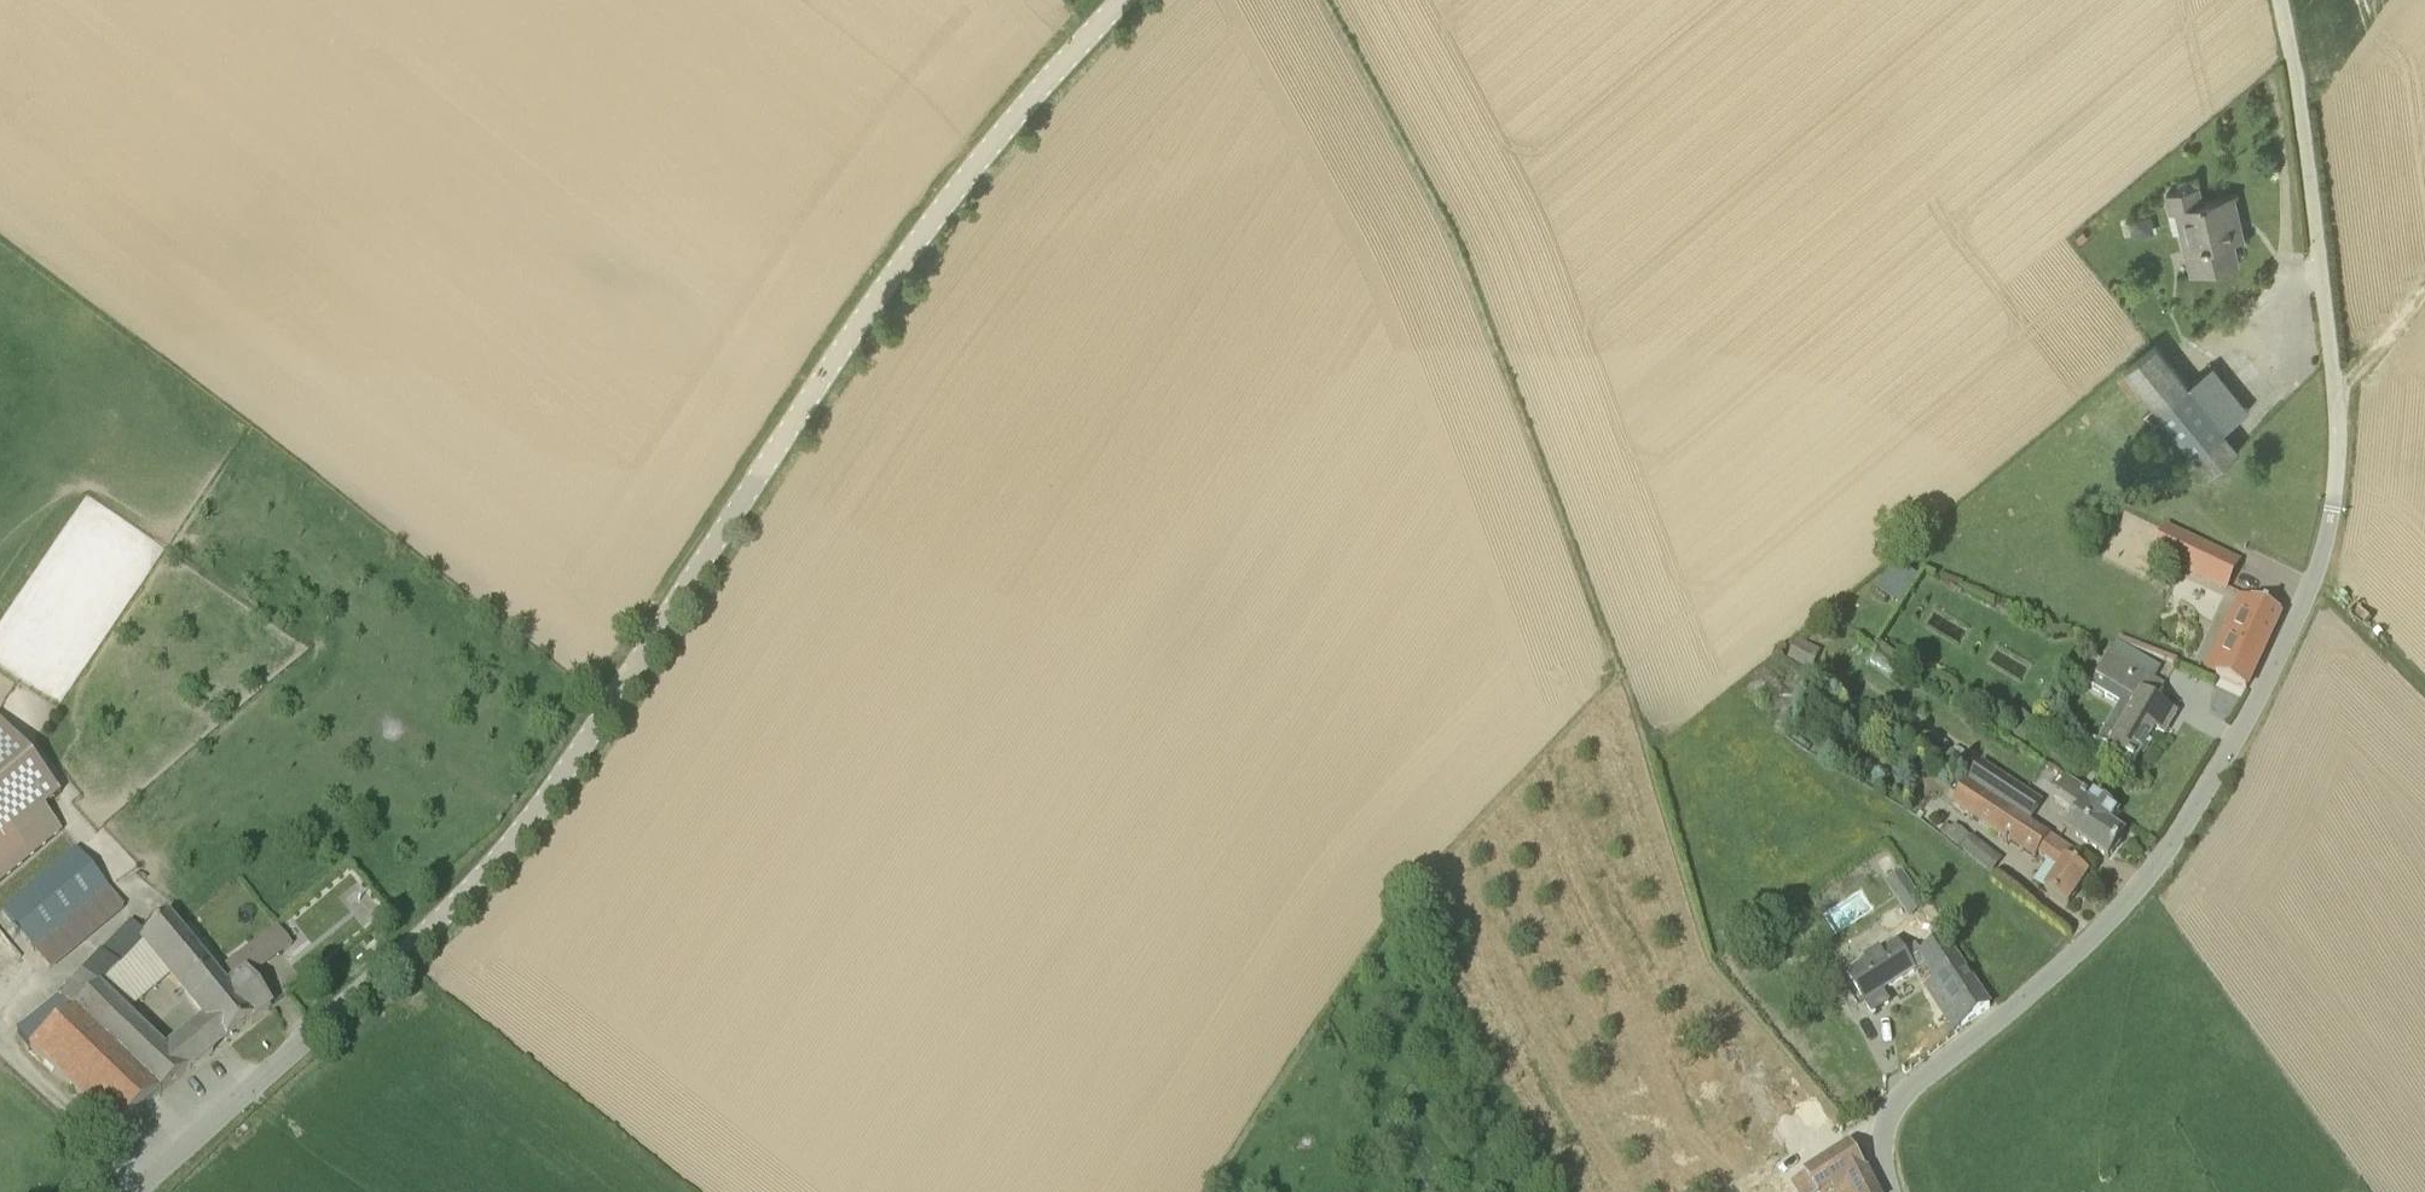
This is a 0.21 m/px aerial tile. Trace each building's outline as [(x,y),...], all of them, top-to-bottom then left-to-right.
[(2202,200),(2198,182),(2168,190),(2173,210),(2176,209),(2190,274),(2238,263),(2233,240),(2244,237),(2238,212),(2238,213),(2233,192),(2202,200)] [(2184,387),(2149,343),(2120,367),(2157,410),(2193,454),(2249,409),(2213,364),(2184,387)] [(2195,570),(2224,586),(2233,566),(2206,553),(2195,570)] [(1899,607),(1919,576),(1896,560),(1877,590),(1892,601),(1891,602),(1899,607)] [(2249,598),(2236,627),(2213,675),(2245,690),(2281,614),(2249,598)] [(1812,673),(1824,652),(1800,640),(1789,661),(1812,673)] [(2164,735),(2176,714),(2155,702),(2164,686),(2110,654),(2090,688),(2120,705),(2098,742),(2134,764),(2154,729),(2164,735)] [(2037,725),(2015,712),(2002,732),(2025,745),(2037,725)] [(61,832),(42,809),(58,795),(0,725),(0,883),(61,832)] [(2075,759),(2057,749),(2047,765),(2065,776),(2075,759)] [(1968,776),(1976,764),(1954,750),(1946,762),(1968,776)] [(2032,827),(2048,803),(1985,762),(1969,785),(2032,827)] [(2108,859),(2124,835),(2100,818),(2108,806),(2065,777),(2051,797),(2076,814),(2066,830),(2108,859)] [(2070,853),(2032,827),(1969,785),(1955,804),(2038,860),(2042,854),(2061,867),(2065,860),(2070,853)] [(1954,828),(1948,824),(1941,833),(1962,849),(1972,835),(1957,824),(1954,828)] [(1994,871),(2003,858),(1978,841),(1969,854),(1994,871)] [(33,950),(107,888),(75,849),(1,911),(33,950)] [(2067,907),(2088,875),(2065,860),(2061,867),(2044,892),(2067,907)] [(1909,919),(1927,907),(1903,872),(1886,885),(1909,919)] [(234,969),(229,963),(215,974),(168,918),(167,919),(159,910),(138,928),(129,922),(101,952),(81,973),(57,998),(72,1014),(28,1051),(90,1111),(93,1108),(115,1129),(247,1026),(226,1003),(235,995),(223,983),(233,976),(230,973),(234,969)] [(252,1023),(270,1009),(272,1008),(248,979),(291,946),(277,927),(229,963),(234,969),(230,973),(233,976),(223,983),(235,995),(226,1003),(247,1026),(252,1022),(252,1023)] [(1989,1008),(1944,940),(1917,956),(1932,981),(1936,979),(1964,1025),(1989,1008)] [(1872,1014),(1888,1004),(1881,992),(1914,972),(1895,941),(1846,972),(1872,1014)] [(1805,1173),(1790,1184),(1796,1191),(1832,1191),(1833,1191),(1834,1191),(1836,1191),(1846,1186),(1849,1191),(1875,1191),(1865,1171),(1851,1145),(1805,1173)]
